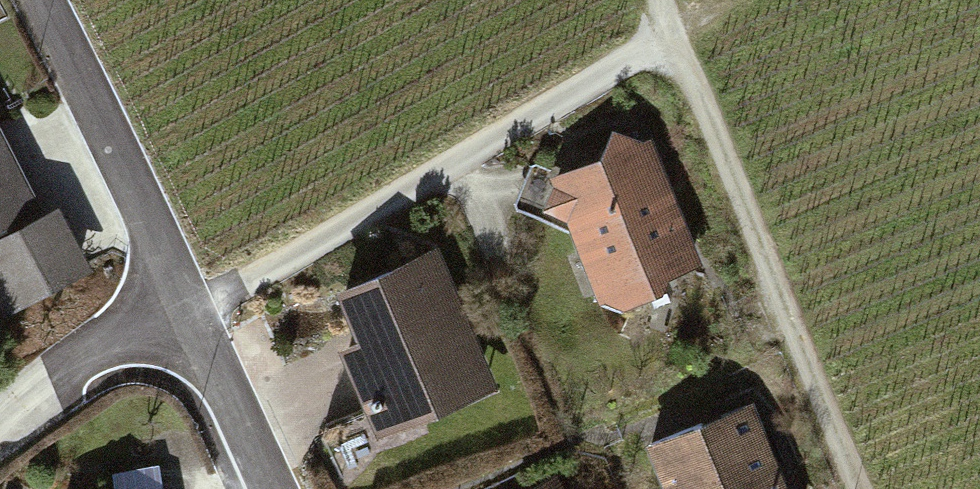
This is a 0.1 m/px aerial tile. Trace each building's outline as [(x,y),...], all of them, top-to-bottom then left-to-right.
[(25,319),(106,276),(72,211),(57,219),(0,112),(0,272),(25,319)] [(628,156),(564,182),(614,302),(650,312),(718,280),(656,147),(631,131),(628,156)] [(445,252),(350,294),(371,342),(348,352),(388,443),(506,391),(445,252)] [(659,452),(675,488),(803,488),(765,405),(659,452)] [(542,488),(573,488),(563,475),(542,488)]
